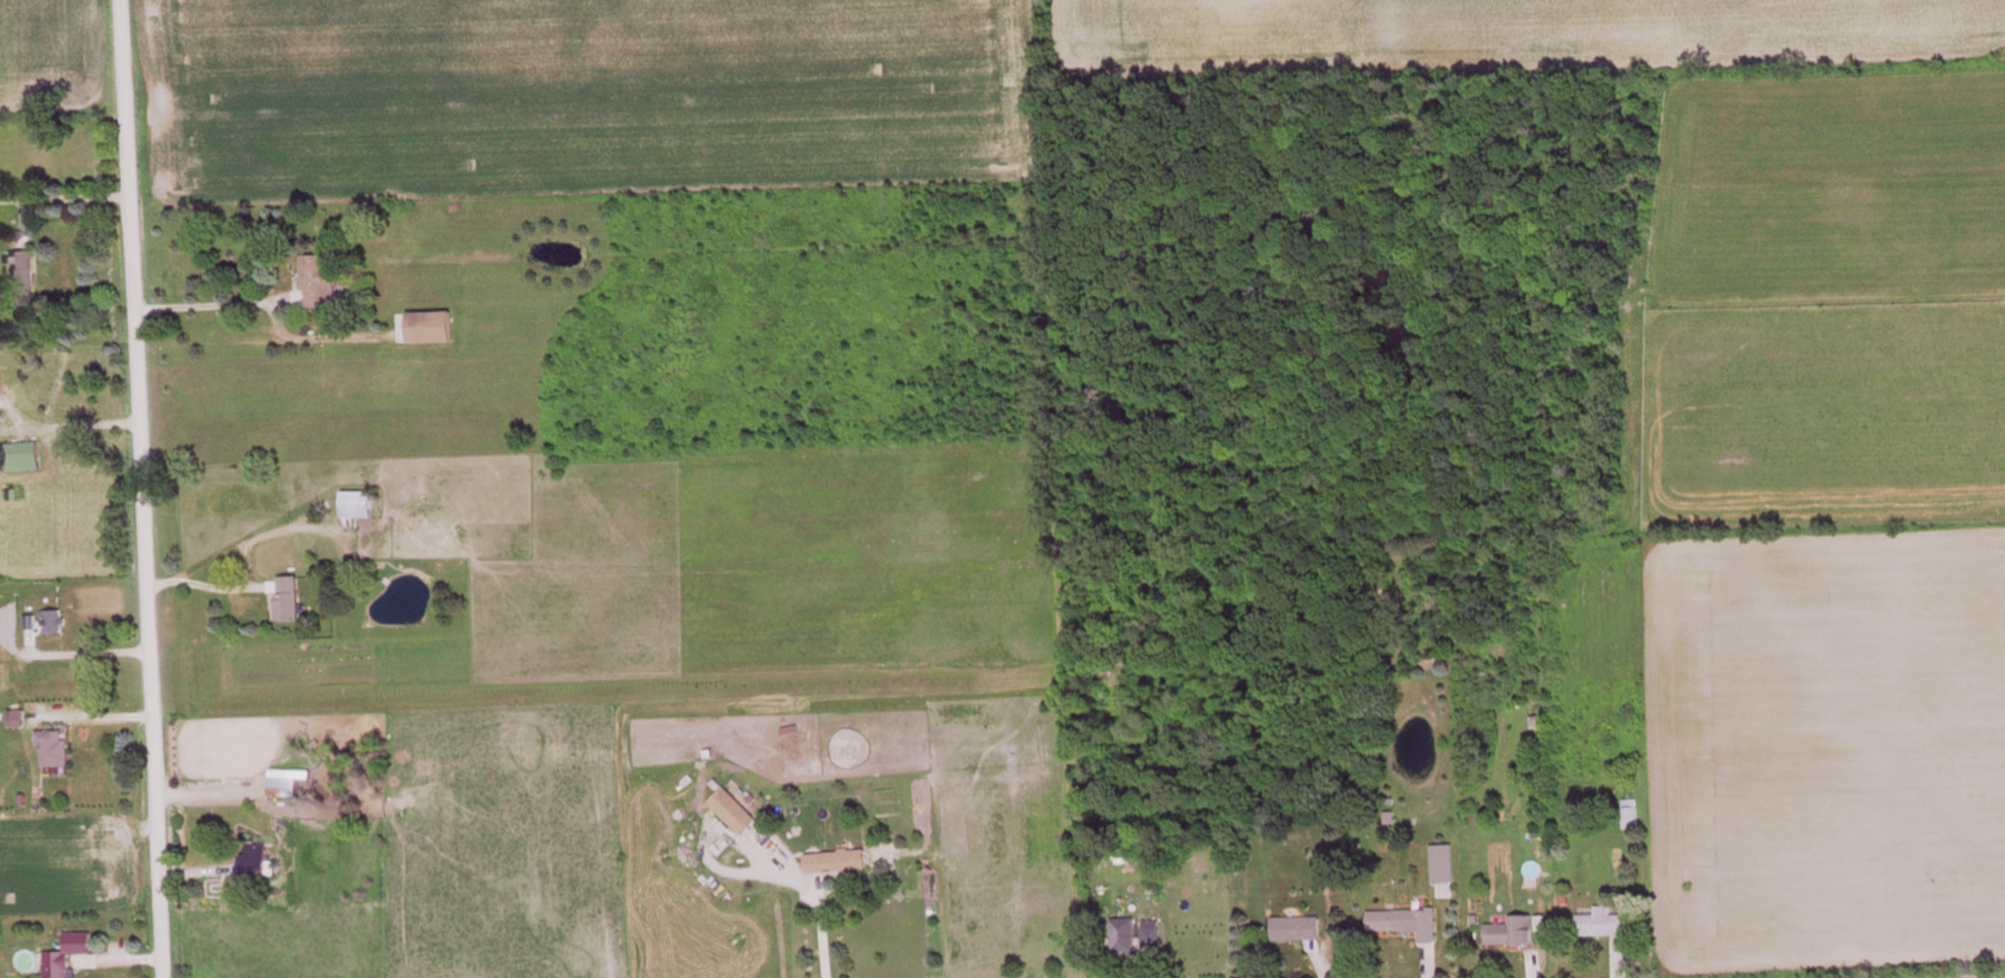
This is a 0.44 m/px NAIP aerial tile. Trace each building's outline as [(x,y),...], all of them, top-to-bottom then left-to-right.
[(35,308),(35,253),(10,253),(10,308),(35,308)] [(337,268),(326,268),(326,257),(304,257),(305,310),(337,310),(337,268)] [(409,315),(410,345),(453,344),(453,314),(409,315)] [(0,467),(40,467),(40,445),(0,445),(0,467)] [(374,494),(344,494),(344,527),(355,527),(355,520),(373,520),(374,494)] [(65,733),(41,733),(41,770),(70,770),(70,743),(65,743),(65,733)] [(299,781),(293,781),(293,773),(271,773),(271,800),(299,800),(299,781)] [(709,806),(742,839),(758,823),(725,790),(709,806)] [(1624,803),(1624,833),(1638,833),(1638,803),(1624,803)] [(778,845),(762,829),(751,841),(767,856),(778,845)] [(243,882),(268,882),(268,845),(243,845),(243,882)] [(1454,849),(1433,849),(1434,894),(1439,894),(1439,900),(1455,900),(1454,849)] [(807,857),(808,878),(868,874),(867,853),(807,857)] [(1597,919),(1580,919),(1580,939),(1632,939),(1632,919),(1613,919),(1613,910),(1597,910),(1597,919)] [(1370,936),(1421,936),(1421,947),(1437,947),(1437,914),(1370,914),(1370,936)] [(1273,944),(1321,944),(1321,920),(1273,920),(1273,944)] [(1536,920),(1512,920),(1512,928),(1488,929),(1488,949),(1536,949),(1536,920)] [(1113,922),(1113,955),(1136,955),(1136,922),(1113,922)] [(1161,924),(1143,924),(1143,952),(1161,952),(1161,924)] [(46,977),(77,977),(77,972),(72,972),(72,958),(93,957),(93,935),(65,936),(66,955),(46,955),(46,977)]
